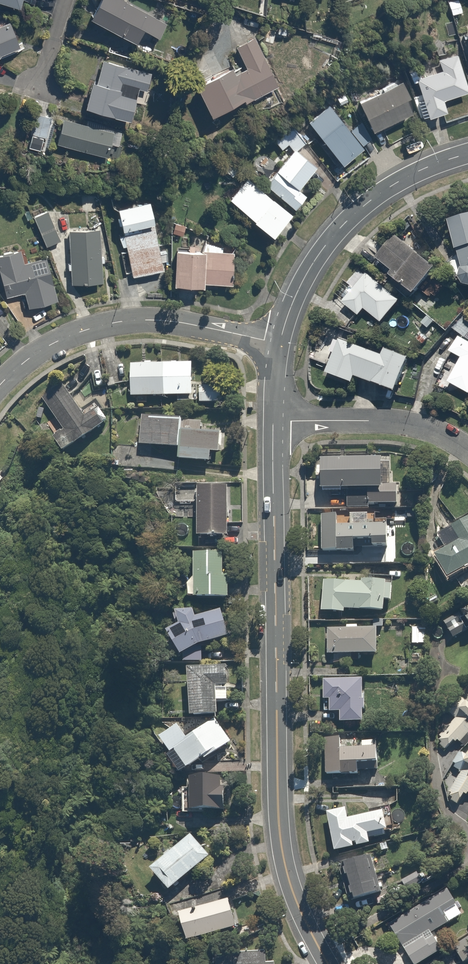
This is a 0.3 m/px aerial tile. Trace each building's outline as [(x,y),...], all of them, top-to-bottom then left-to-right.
[(21,9),(24,0),(0,0),(0,2),(21,9)] [(92,18),(138,44),(146,31),(160,38),(168,23),(128,0),(103,0),(92,18)] [(460,0),(454,0),(447,2),(452,16),(464,12),(460,0)] [(1,60),(24,49),(12,22),(0,27),(0,61),(1,60)] [(248,103),(280,86),(254,37),(236,46),(247,69),(242,72),(239,67),(200,87),(215,117),(246,101),(248,103)] [(409,75),(412,85),(419,83),(423,93),(414,96),(423,121),(449,112),(445,100),(467,93),(467,84),(458,55),(439,61),(440,65),(409,75)] [(94,83),(87,107),(133,120),(142,90),(150,92),(155,74),(104,59),(97,83),(94,83)] [(414,109),(399,81),(359,104),(374,131),(414,109)] [(374,140),(360,122),(351,129),(331,104),(310,121),(344,163),(374,140)] [(58,144),(109,158),(112,146),(121,148),(126,131),(88,120),(87,125),(65,119),(58,144)] [(32,126),(30,135),(47,138),(49,129),(32,126)] [(289,146),(293,150),(296,148),(303,141),(292,129),(277,143),(284,151),(289,146)] [(266,187),(297,210),(309,194),(301,188),(319,165),(296,148),(266,187)] [(266,187),(247,173),(228,198),(277,235),(297,210),(266,187)] [(120,209),(125,231),(159,223),(154,201),(120,209)] [(49,210),(34,217),(47,248),(63,241),(49,210)] [(452,221),(467,267),(467,216),(452,221)] [(127,247),(133,278),(164,271),(154,227),(119,234),(122,248),(127,247)] [(101,229),(70,230),(72,285),(103,284),(101,229)] [(398,237),(381,261),(401,275),(397,280),(420,296),(441,266),(398,237)] [(203,251),(177,250),(176,286),(205,287),(206,283),(234,284),(235,252),(222,252),(224,247),(206,242),(203,251)] [(0,256),(0,268),(9,299),(25,294),(29,308),(59,300),(47,256),(27,262),(23,250),(0,256)] [(402,300),(358,268),(345,286),(354,293),(345,305),(363,318),(367,311),(385,324),(402,300)] [(467,337),(467,335),(467,318),(460,313),(450,331),(459,336),(449,353),(462,361),(450,383),(467,393),(467,337)] [(359,385),(360,380),(398,392),(396,397),(412,402),(423,367),(412,363),(414,357),(391,349),(389,356),(338,339),(333,353),(338,355),(331,376),(359,385)] [(132,364),(133,399),(195,397),(195,363),(132,364)] [(63,385),(42,400),(65,431),(55,439),(67,455),(106,426),(96,412),(88,419),(63,385)] [(223,386),(202,386),(201,405),(223,406),(223,386)] [(142,418),(140,447),(181,450),(180,462),(213,464),(213,455),(223,455),(225,431),(204,430),(204,423),(142,418)] [(349,509),(401,508),(400,485),(383,486),(383,462),(323,464),(325,494),(348,493),(349,509)] [(240,535),(233,535),(231,486),(199,488),(201,540),(224,539),(224,548),(240,548),(240,535)] [(380,550),(393,550),(393,518),(322,518),(322,554),(359,554),(359,544),(380,544),(380,550)] [(439,537),(447,551),(437,557),(452,582),(467,573),(467,519),(439,537)] [(233,554),(196,556),(198,602),(235,601),(233,554)] [(349,612),(388,613),(388,605),(396,605),(397,585),(325,583),(324,614),(349,615),(349,612)] [(443,618),(454,639),(467,633),(467,606),(443,618)] [(171,633),(185,658),(186,664),(203,664),(202,648),(206,646),(231,639),(223,611),(199,618),(195,608),(178,614),(182,626),(171,633)] [(360,630),(360,625),(348,625),(348,630),(329,629),(329,656),(380,657),(380,630),(360,630)] [(427,628),(413,627),(411,646),(426,647),(427,628)] [(230,670),(191,671),(193,720),(222,719),(222,704),(231,704),(230,670)] [(324,681),(324,714),(343,714),(343,725),(365,725),(366,681),(324,681)] [(436,733),(443,739),(437,745),(446,754),(458,741),(460,744),(467,736),(467,700),(436,733)] [(217,720),(177,750),(194,773),(234,743),(217,720)] [(380,767),(381,745),(348,743),(349,738),(327,738),(325,778),(362,780),(362,767),(380,767)] [(460,751),(450,767),(461,774),(448,795),(455,800),(453,804),(460,809),(467,797),(467,756),(460,751)] [(184,793),(185,815),(228,814),(227,776),(190,777),(191,793),(184,793)] [(392,835),(388,814),(351,820),(349,810),(331,813),(338,855),(374,848),(372,839),(392,835)] [(191,834),(152,872),(173,893),(212,856),(191,834)] [(372,855),(339,866),(353,907),(386,896),(372,855)] [(420,872),(402,881),(409,894),(426,885),(420,872)] [(461,915),(445,890),(390,926),(415,963),(425,963),(445,950),(434,933),(461,915)] [(182,915),(191,943),(240,928),(230,899),(182,915)] [(219,963),(276,963),(276,960),(266,961),(265,951),(219,954),(219,963)]
